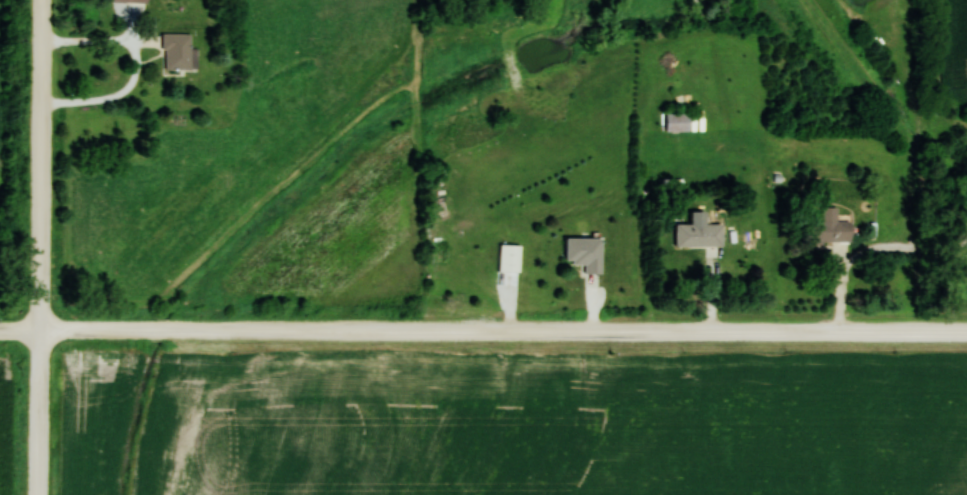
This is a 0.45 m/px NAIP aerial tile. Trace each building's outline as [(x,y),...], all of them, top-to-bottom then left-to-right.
[(165,70),(199,70),(199,48),(193,48),(193,33),(165,33),(165,70)] [(665,131),(690,131),(690,113),(665,113),(665,131)] [(852,242),(851,220),(837,221),(837,207),(816,207),(816,242),(852,242)] [(676,224),(676,248),(723,248),(723,224),(676,224)] [(584,274),(602,274),(602,238),(565,238),(565,264),(584,264),(584,274)] [(521,271),(521,245),(500,245),(500,271),(521,271)]
